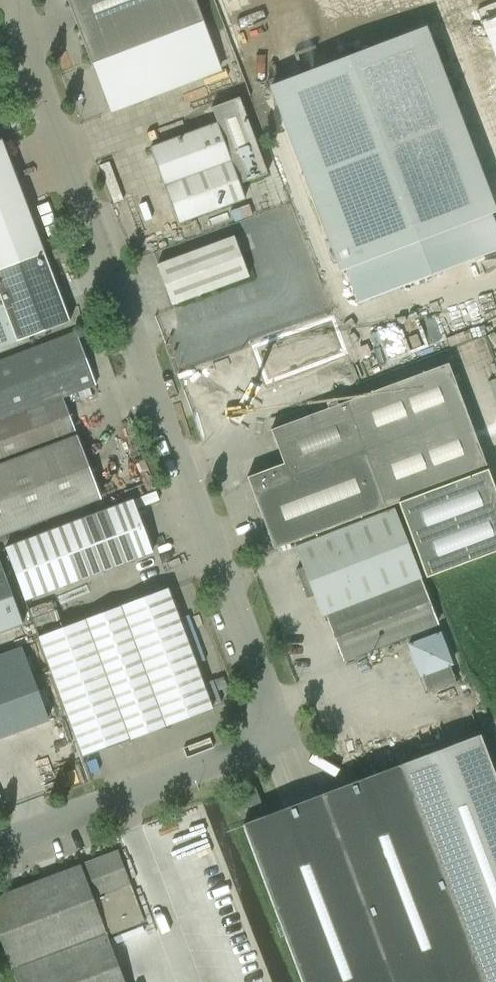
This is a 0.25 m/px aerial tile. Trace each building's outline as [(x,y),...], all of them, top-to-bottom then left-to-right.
[(204,21),(196,0),(68,0),(92,64),(204,21)] [(272,86),(341,266),(492,209),(423,28),(272,86)] [(217,123),(151,147),(179,222),(244,198),(239,185),(268,173),(267,173),(239,97),(211,107),(217,123)] [(44,252),(2,139),(0,139),(0,268),(44,252)] [(173,304),(249,276),(234,237),(159,265),(173,304)] [(68,321),(44,256),(0,273),(0,348),(68,321)] [(328,328),(265,353),(275,378),(338,353),(328,328)] [(102,498),(90,466),(76,433),(75,435),(61,398),(97,384),(77,332),(0,361),(0,536),(102,498)] [(295,541),(388,506),(391,505),(398,502),(426,578),(495,551),(495,487),(449,363),(271,430),(284,463),(248,476),(275,548),(295,541)] [(26,600),(153,552),(134,499),(6,547),(26,600)] [(388,506),(295,541),(305,566),(297,569),(309,598),(316,595),(324,615),(327,614),(345,660),(437,624),(393,509),(389,511),(388,506)] [(24,623),(0,558),(0,632),(24,623)] [(84,756),(213,708),(169,588),(40,636),(84,756)] [(452,665),(440,632),(407,644),(419,677),(452,665)] [(0,654),(0,737),(49,719),(22,646),(0,654)] [(480,735),(244,824),(304,981),(495,981),(495,777),(480,735)] [(251,807),(262,803),(256,785),(244,789),(251,807)] [(0,895),(0,935),(18,981),(127,981),(109,935),(145,921),(118,850),(0,895)]
